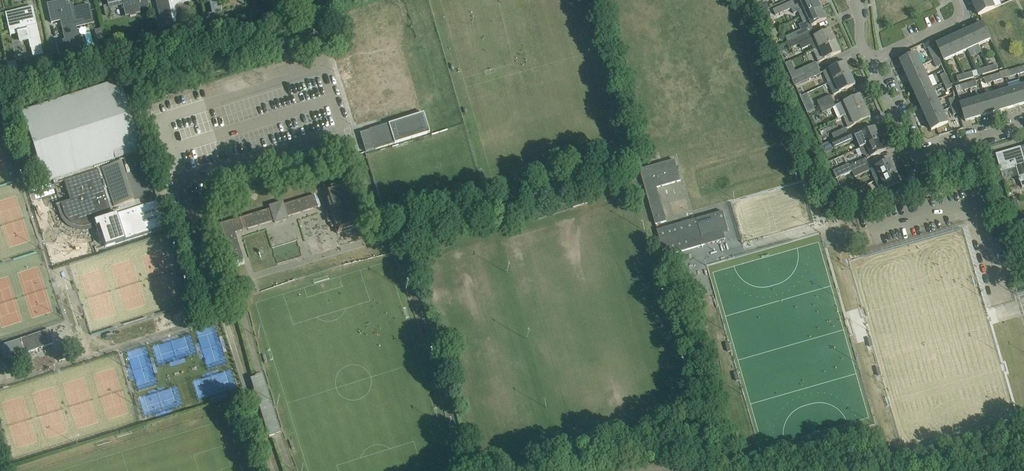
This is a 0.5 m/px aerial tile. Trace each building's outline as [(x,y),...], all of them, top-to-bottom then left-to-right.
[(47,4),(49,13),(50,19),(51,23),(60,21),(64,40),(56,42),(60,61),(83,56),(76,27),(93,23),(92,16),(91,14),(89,4),(74,8),(68,9),(67,5),(66,0),(63,0),(47,4)] [(123,1),(125,16),(130,15),(130,17),(136,16),(136,14),(141,13),(140,9),(150,7),(148,0),(107,0),(108,4),(123,1)] [(160,16),(155,17),(158,30),(174,27),(173,23),(176,23),(175,18),(176,16),(175,8),(176,5),(190,2),(190,0),(156,0),(160,16)] [(217,12),(221,11),(219,0),(209,0),(212,12),(203,14),(206,29),(232,23),(231,17),(214,20),(213,13),(217,12)] [(821,8),(817,0),(808,0),(795,6),(793,1),(769,12),(772,17),(791,8),(793,13),(798,11),(801,17),(821,8)] [(973,4),(978,15),(988,11),(995,8),(991,0),(981,0),(973,4)] [(769,8),(766,2),(759,6),(762,11),(769,8)] [(41,46),(35,16),(32,7),(5,13),(9,31),(16,30),(19,43),(29,41),(33,57),(43,55),(41,46)] [(786,37),(788,43),(792,41),(808,33),(806,29),(826,19),(821,8),(801,17),(804,23),(798,25),(801,30),(790,35),(786,37)] [(971,28),(979,45),(991,40),(983,23),(971,28)] [(960,34),(968,51),(979,45),(971,28),(960,34)] [(812,46),(814,50),(836,41),(831,29),(816,36),(814,31),(808,34),(808,33),(792,41),(788,43),(786,44),(789,50),(800,44),(802,50),(812,46)] [(948,39),(956,56),(968,51),(960,34),(948,39)] [(944,61),(956,56),(948,39),(937,44),(944,61)] [(836,41),(814,50),(819,62),(841,52),(836,41)] [(930,41),(923,44),(926,50),(928,49),(933,46),(930,41)] [(933,60),(938,57),(933,46),(928,49),(933,60)] [(905,72),(922,65),(916,53),(900,61),(905,72)] [(53,64),(51,56),(38,58),(40,66),(53,64)] [(938,57),(933,60),(937,68),(942,65),(938,57)] [(16,60),(7,62),(9,73),(18,71),(16,60)] [(829,83),(851,73),(845,62),(823,72),(829,83)] [(805,75),(819,68),(816,63),(802,69),(805,75)] [(910,84),(927,76),(922,65),(905,72),(910,84)] [(821,74),(819,68),(805,75),(807,81),(821,74)] [(1018,75),(1016,69),(1008,72),(1010,77),(1018,75)] [(976,71),(964,74),(966,80),(978,77),(976,71)] [(851,73),(829,83),(834,95),(856,85),(851,73)] [(940,76),(944,83),(949,81),(945,74),(940,76)] [(966,80),(964,74),(956,77),(958,83),(966,80)] [(916,96),(932,88),(927,76),(910,84),(916,96)] [(109,84),(22,112),(29,136),(22,138),(31,167),(39,164),(39,167),(44,183),(53,180),(54,185),(56,184),(64,182),(70,200),(60,203),(60,204),(63,213),(64,214),(64,215),(64,216),(65,216),(65,217),(66,218),(66,219),(67,219),(67,220),(68,220),(68,221),(69,221),(69,222),(70,222),(70,223),(71,223),(72,224),(73,224),(74,225),(75,225),(76,226),(77,226),(78,226),(79,226),(80,226),(80,227),(81,227),(82,227),(83,227),(84,227),(85,227),(85,226),(86,226),(87,226),(88,226),(94,224),(95,224),(96,228),(101,245),(104,244),(105,246),(105,247),(155,231),(167,227),(158,201),(145,205),(143,206),(135,208),(133,201),(141,199),(155,194),(141,152),(119,81),(109,84)] [(949,81),(944,83),(947,90),(952,88),(949,81)] [(969,89),(968,84),(955,87),(957,93),(969,89)] [(1023,104),(1023,95),(1021,86),(1009,89),(1014,107),(1023,104)] [(921,107),(937,100),(932,88),(916,96),(921,107)] [(1014,107),(1009,89),(997,93),(1002,110),(1014,107)] [(985,96),(990,114),(1002,110),(997,93),(985,96)] [(833,108),(838,118),(865,106),(860,95),(835,106),(833,101),(819,107),(822,113),(833,108)] [(817,102),(819,107),(833,101),(831,96),(817,102)] [(972,100),(978,118),(990,114),(985,96),(972,100)] [(926,119),(943,111),(937,100),(921,107),(926,119)] [(966,121),(978,118),(972,100),(960,103),(966,121)] [(865,106),(838,118),(843,116),(848,127),(870,118),(865,106)] [(943,111),(926,119),(931,130),(948,123),(943,111)] [(375,149),(430,132),(423,112),(369,129),(369,130),(360,133),(365,152),(375,149)] [(880,139),(875,127),(855,137),(860,148),(880,139)] [(834,140),(838,139),(848,134),(845,128),(832,135),(834,140)] [(848,134),(838,139),(840,145),(855,138),(852,132),(848,134)] [(880,139),(860,148),(863,154),(863,155),(866,157),(867,159),(871,157),(886,150),(880,139)] [(1021,146),(996,154),(1001,172),(1017,167),(1023,187),(1023,156),(1021,146)] [(865,159),(850,165),(852,171),(867,164),(865,159)] [(875,181),(895,172),(890,160),(876,167),(878,172),(872,175),(875,181)] [(648,167),(640,170),(643,180),(655,225),(666,221),(657,188),(681,181),(677,170),(672,171),(669,162),(662,163),(648,167)] [(867,164),(852,171),(855,177),(870,170),(867,164)] [(843,169),(834,173),(837,178),(846,174),(845,173),(843,169)] [(895,172),(875,181),(877,187),(883,184),(886,190),(900,183),(895,172)] [(337,234),(351,229),(361,226),(346,180),(322,188),(329,209),(326,210),(331,227),(335,226),(337,234)] [(882,198),(880,192),(864,198),(867,204),(882,198)] [(287,217),(318,207),(315,195),(283,204),(282,202),(270,206),(270,209),(231,220),(220,224),(232,263),(243,260),(235,233),(274,221),(275,223),(287,219),(287,217)] [(1017,198),(1010,200),(1013,210),(1019,208),(1017,198)] [(728,231),(723,211),(657,230),(665,256),(725,239),(723,232),(728,231)] [(50,344),(46,330),(17,339),(22,353),(50,344)]
